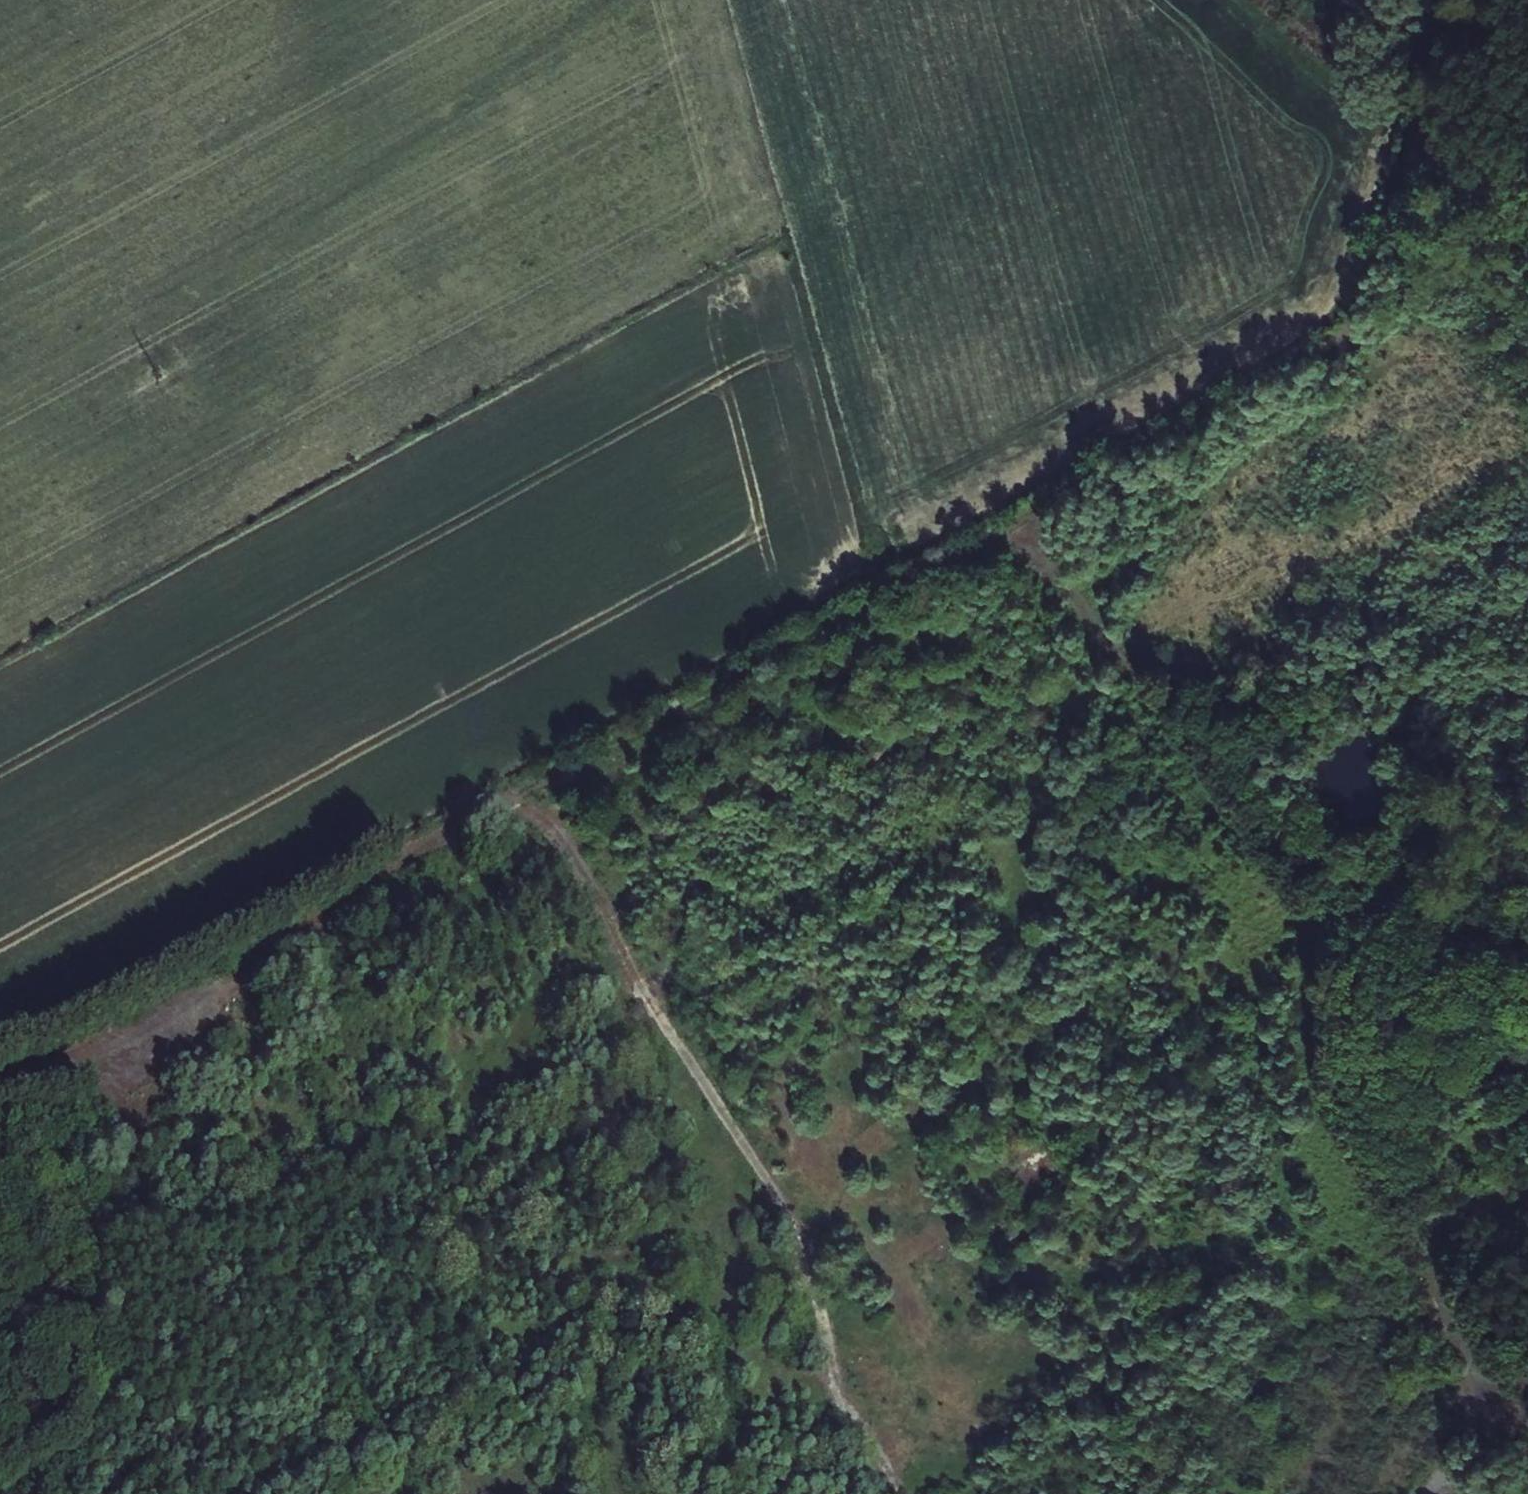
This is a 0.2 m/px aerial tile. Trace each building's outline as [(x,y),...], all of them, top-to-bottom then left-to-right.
[(1020,1172),(1051,1170),(1050,1148),(1019,1149),(1020,1172)]
